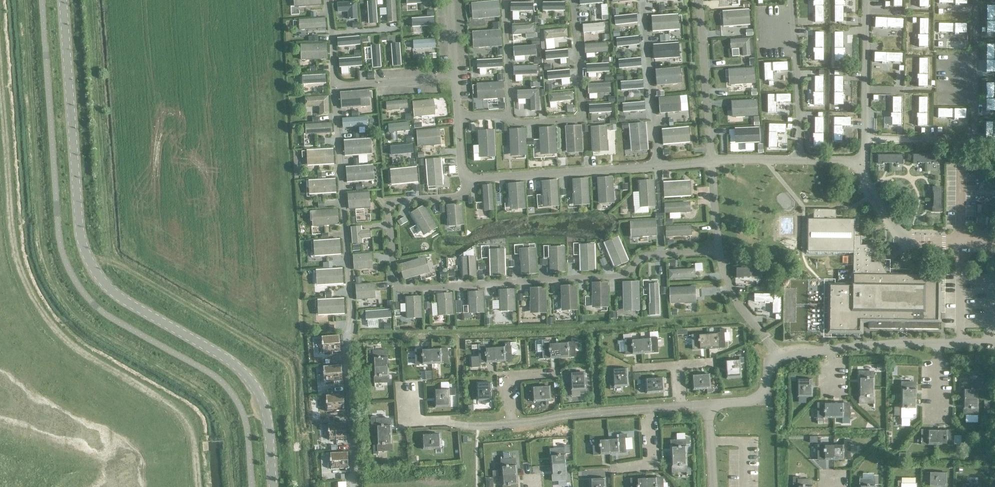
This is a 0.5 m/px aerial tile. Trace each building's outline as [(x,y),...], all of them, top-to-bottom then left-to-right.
[(394,0),(385,0),(387,22),(396,22),(394,0)] [(813,2),(813,6),(815,6),(815,22),(824,22),(823,0),(814,0),(814,2),(813,2)] [(835,22),(843,23),(843,6),(845,7),(845,3),(844,2),(844,0),(835,0),(835,22)] [(498,1),(476,3),(477,19),(499,17),(498,1)] [(355,2),(336,3),(337,13),(346,12),(347,20),(356,19),(355,2)] [(367,2),(366,2),(368,24),(376,24),(375,2),(367,2)] [(532,3),(510,3),(510,12),(513,11),(513,20),(519,20),(519,11),(532,11),(532,3)] [(564,3),(542,3),(542,11),(564,11),(564,3)] [(987,6),(986,34),(994,34),(994,6),(987,6)] [(749,10),(727,11),(728,27),(750,25),(749,10)] [(636,15),(613,17),(614,26),(637,23),(636,15)] [(672,15),(650,16),(652,32),(674,31),(672,15)] [(324,18),(297,20),(298,30),(325,29),(324,18)] [(433,18),(410,19),(411,28),(433,26),(433,18)] [(875,19),(875,28),(883,28),(883,29),(887,29),(887,27),(903,28),(903,19),(875,19)] [(920,35),(918,35),(918,39),(919,39),(919,47),(928,47),(929,19),(920,19),(920,35)] [(603,24),(582,25),(582,33),(603,31),(603,24)] [(533,25),(511,27),(512,35),(525,34),(525,39),(534,38),(533,34),(533,25)] [(967,25),(939,25),(939,33),(955,33),(955,35),(959,35),(959,34),(967,34),(967,25)] [(566,29),(543,32),(544,40),(567,37),(566,29)] [(500,30),(478,32),(479,48),(501,47),(500,30)] [(815,49),(813,49),(813,53),(814,53),(814,61),(823,61),(824,33),(815,33),(815,49)] [(843,33),(834,33),(835,61),(844,61),(844,53),(845,53),(845,49),(843,49),(843,33)] [(359,37),(337,39),(337,47),(360,45),(359,37)] [(638,37),(616,39),(616,48),(638,45),(638,37)] [(742,57),(750,56),(749,38),(730,40),(731,49),(741,49),(742,57)] [(434,40),(412,41),(413,50),(435,48),(434,40)] [(606,43),(584,45),(584,54),(586,54),(587,59),(595,58),(594,54),(607,53),(606,43)] [(675,43),(653,45),(654,59),(676,58),(675,43)] [(325,44),(304,45),(305,61),(326,60),(325,44)] [(391,44),(390,45),(392,67),(400,66),(398,44),(391,44)] [(986,45),(986,73),(994,73),(994,61),(994,45),(986,45)] [(378,46),(370,46),(371,68),(380,68),(378,46)] [(534,46),(512,47),(513,57),(535,55),(534,46)] [(567,50),(545,52),(545,60),(560,59),(561,64),(567,64),(566,59),(568,58),(567,50)] [(875,53),(874,62),(883,62),(883,63),(886,63),(886,62),(903,62),(903,54),(875,53)] [(360,58),(338,60),(338,68),(360,66),(360,58)] [(501,59),(476,61),(476,69),(502,68),(501,59)] [(618,60),(618,61),(618,69),(641,67),(640,59),(618,60)] [(919,75),(917,75),(917,79),(918,79),(918,87),(927,87),(928,59),(919,59),(919,75)] [(786,63),(763,64),(764,72),(764,81),(773,81),(772,72),(776,71),(776,73),(780,73),(780,71),(787,71),(786,63)] [(608,64),(586,65),(586,73),(587,73),(608,72),(608,64)] [(536,66),(513,67),(513,76),(536,75),(536,66)] [(654,70),(656,87),(682,84),(680,68),(654,70)] [(753,69),(733,70),(734,85),(755,84),(753,69)] [(568,70),(546,72),(547,80),(547,81),(561,79),(562,85),(570,85),(569,79),(568,70)] [(325,75),(301,77),(302,85),(325,83),(325,75)] [(815,93),(813,93),(813,97),(814,97),(814,105),(823,105),(823,77),(815,77),(815,93)] [(843,77),(835,77),(835,106),(843,106),(843,99),(844,99),(845,96),(843,96),(843,77)] [(642,81),(620,83),(620,91),(643,89),(642,81)] [(504,98),(502,82),(475,84),(477,101),(504,98)] [(609,84),(587,85),(587,94),(610,93),(609,84)] [(986,84),(986,112),(994,112),(994,104),(994,100),(994,84),(986,84)] [(365,91),(339,93),(340,109),(366,107),(365,91)] [(516,91),(517,100),(529,99),(530,111),(539,111),(537,91),(516,91)] [(572,92),(548,95),(549,103),(550,108),(556,108),(556,102),(572,100),(572,92)] [(790,95),(767,95),(767,103),(767,113),(776,113),(776,103),(779,103),(779,104),(783,104),(783,103),(790,103),(790,95)] [(329,96),(306,98),(307,108),(319,107),(320,116),(330,116),(329,96)] [(658,99),(659,114),(680,112),(679,97),(658,99)] [(893,114),(891,114),(891,118),(892,118),(892,126),(901,126),(902,98),(893,98),(893,114)] [(919,114),(917,114),(917,118),(918,118),(918,126),(927,126),(928,98),(919,98),(919,114)] [(432,100),(411,102),(413,118),(434,115),(432,100)] [(757,100),(735,101),(736,118),(758,117),(757,100)] [(406,101),(385,103),(386,111),(407,109),(406,101)] [(644,103),(622,104),(622,113),(644,111),(644,103)] [(610,104),(588,106),(589,114),(611,113),(610,104)] [(966,110),(938,110),(938,118),(954,118),(954,120),(958,120),(958,119),(966,119),(966,110)] [(366,117),(342,119),(342,128),(367,126),(366,117)] [(815,135),(813,134),(813,138),(814,138),(814,146),(823,146),(823,119),(822,119),(818,118),(815,118),(815,135)] [(851,119),(834,119),(834,127),(834,142),(842,142),(842,135),(843,135),(843,131),(842,131),(842,127),(851,127),(851,119)] [(409,123),(388,125),(389,133),(409,131),(409,123)] [(993,123),(986,123),(985,145),(994,145),(994,139),(994,135),(993,135),(993,123)] [(330,124),(304,125),(304,135),(331,134),(330,124)] [(645,124),(628,125),(630,146),(647,145),(645,124)] [(786,125),(769,125),(768,133),(768,148),(776,148),(777,142),(778,142),(778,138),(777,138),(777,133),(785,133),(786,125)] [(581,127),(566,128),(567,148),(582,147),(581,127)] [(606,127),(591,127),(592,147),(607,147),(606,127)] [(555,128),(540,129),(540,149),(555,148),(555,128)] [(686,128),(661,130),(662,146),(687,143),(686,128)] [(758,128),(739,129),(739,144),(759,143),(758,128)] [(437,130),(415,132),(417,147),(438,145),(437,130)] [(525,130),(510,130),(510,150),(525,150),(525,130)] [(494,131),(479,131),(479,151),(494,151),(494,131)] [(343,141),(344,157),(371,155),(369,139),(343,141)] [(412,145),(390,147),(391,156),(413,153),(412,145)] [(332,150),(310,151),(311,166),(333,165),(332,150)] [(926,155),(913,155),(913,164),(917,164),(926,164),(926,155)] [(938,155),(926,155),(926,164),(934,164),(938,164),(938,155)] [(890,156),(878,156),(878,165),(882,165),(882,164),(890,164),(890,156)] [(903,156),(890,156),(890,164),(898,164),(898,165),(903,165),(903,156)] [(440,159),(424,160),(426,182),(442,181),(440,159)] [(371,166),(345,168),(346,183),(372,181),(371,166)] [(416,168),(394,170),(395,185),(417,183),(416,168)] [(612,178),(596,179),(597,185),(597,201),(613,200),(612,178)] [(334,180),(312,181),(313,195),(335,193),(334,180)] [(587,180),(571,180),(572,187),(572,202),(588,202),(587,180)] [(551,182),(541,182),(541,189),(542,204),(558,203),(556,181),(551,182)] [(655,207),(654,181),(637,182),(639,208),(655,207)] [(685,182),(663,183),(664,199),(685,197),(685,182)] [(523,184),(507,185),(508,191),(509,207),(524,206),(523,184)] [(895,184),(888,190),(896,200),(902,195),(897,189),(898,188),(895,184)] [(491,186),(481,186),(483,211),(493,211),(491,186)] [(941,188),(932,188),(932,192),(933,192),(933,200),(941,201),(941,188)] [(368,192),(347,194),(348,210),(369,209),(368,192)] [(902,196),(895,200),(903,211),(910,205),(908,202),(907,203),(902,196)] [(933,209),(932,209),(932,213),(941,213),(941,201),(933,200),(933,209)] [(689,203),(664,204),(664,214),(690,213),(689,203)] [(461,205),(445,206),(447,227),(463,225),(461,205)] [(423,206),(410,214),(421,233),(434,225),(423,206)] [(813,218),(806,217),(805,243),(807,243),(807,249),(805,249),(805,255),(853,255),(853,286),(829,286),(829,333),(853,333),(853,321),(861,321),(868,321),(868,329),(939,329),(939,312),(939,276),(884,275),(879,265),(871,265),(871,246),(862,246),(862,237),(856,237),(856,218),(836,218),(836,210),(813,210),(813,218)] [(336,211),(314,212),(315,227),(337,226),(336,211)] [(405,217),(398,221),(400,225),(408,221),(405,217)] [(655,221),(633,222),(634,239),(656,237),(655,221)] [(690,226),(665,227),(665,238),(691,236),(690,226)] [(353,228),(354,244),(364,244),(364,240),(372,239),(371,231),(363,232),(363,228),(353,228)] [(339,240),(317,241),(318,257),(340,256),(339,240)] [(620,242),(605,248),(614,268),(628,262),(620,242)] [(594,250),(579,250),(580,272),(595,272),(594,250)] [(564,251),(548,252),(549,274),(565,273),(564,251)] [(535,253),(519,253),(520,275),(536,274),(535,253)] [(370,254),(352,256),(353,271),(371,269),(370,254)] [(504,255),(489,255),(489,277),(505,277),(504,255)] [(475,279),(474,257),(460,258),(462,279),(475,279)] [(419,259),(398,265),(403,281),(424,275),(419,259)] [(341,269),(319,271),(320,286),(342,285),(341,269)] [(736,269),(736,279),(743,279),(747,279),(750,279),(749,278),(762,278),(762,269),(750,269),(736,269)] [(694,270),(668,271),(668,280),(694,279),(694,270)] [(607,283),(591,284),(592,306),(607,306),(607,283)] [(638,283),(622,283),(622,305),(638,305),(638,283)] [(374,299),(373,284),(354,286),(356,301),(374,299)] [(658,285),(648,285),(650,316),(659,315),(658,285)] [(575,286),(560,287),(561,309),(577,308),(575,286)] [(691,288),(669,289),(669,306),(691,305),(691,288)] [(544,289),(529,289),(529,311),(545,311),(544,289)] [(515,312),(514,290),(498,291),(498,312),(515,312)] [(484,314),(483,292),(466,293),(468,315),(484,314)] [(453,316),(451,294),(435,295),(437,317),(453,316)] [(773,295),(754,295),(754,304),(764,303),(764,304),(770,304),(770,303),(772,303),(772,314),(781,314),(781,295),(773,295)] [(421,319),(420,297),(404,298),(405,319),(421,319)] [(343,300),(321,301),(322,316),(343,315),(343,300)] [(389,311),(364,313),(365,321),(390,319),(390,317),(389,311)] [(719,335),(708,335),(709,349),(725,348),(724,334),(726,334),(726,329),(719,329),(719,335)] [(709,349),(708,335),(693,336),(694,350),(709,349)] [(339,336),(321,337),(322,353),(340,352),(339,336)] [(559,344),(559,358),(576,357),(574,343),(577,343),(577,338),(571,339),(571,343),(559,344)] [(650,339),(641,340),(642,354),(658,353),(657,339),(650,339)] [(642,354),(641,340),(631,341),(625,341),(626,355),(642,354)] [(542,341),(543,345),(544,359),(559,358),(559,344),(548,345),(548,341),(542,341)] [(512,361),(511,347),(511,344),(505,344),(505,348),(495,348),(496,362),(512,361)] [(496,362),(495,348),(485,349),(485,345),(479,346),(480,357),(472,358),(472,368),(481,367),(480,363),(496,362)] [(447,349),(432,350),(432,364),(448,363),(447,349)] [(432,350),(416,351),(416,365),(432,364),(432,350)] [(374,367),(388,367),(388,351),(373,352),(374,355),(374,367)] [(739,362),(726,363),(727,379),(741,378),(740,364),(743,364),(743,358),(738,358),(739,362)] [(341,366),(324,367),(324,382),(342,381),(341,366)] [(388,367),(374,367),(375,384),(389,383),(388,367)] [(614,382),(609,382),(609,390),(614,389),(614,387),(628,386),(627,373),(627,370),(613,371),(614,382)] [(584,373),(570,373),(571,390),(579,390),(580,395),(585,395),(584,373)] [(860,389),(874,389),(874,374),(859,374),(860,389)] [(706,390),(710,390),(710,388),(709,375),(693,376),(694,391),(706,390)] [(647,394),(663,393),(663,379),(647,380),(647,394)] [(812,382),(797,382),(797,398),(812,398),(812,382)] [(916,384),(902,384),(902,388),(902,400),(916,400),(916,384)] [(964,384),(964,400),(978,400),(978,384),(964,384)] [(478,401),(492,400),(491,385),(477,385),(478,401)] [(549,389),(533,390),(533,402),(545,402),(545,406),(548,406),(548,401),(549,401),(549,389)] [(874,389),(860,389),(860,405),(874,405),(874,389)] [(449,391),(435,391),(436,407),(450,406),(450,397),(456,396),(455,390),(449,391)] [(343,395),(326,396),(327,412),(344,411),(343,395)] [(916,400),(902,400),(902,409),(895,409),(895,415),(902,415),(902,419),(913,419),(913,415),(916,415),(916,400)] [(978,400),(964,400),(963,416),(978,416),(978,400)] [(834,419),(834,405),(818,405),(818,419),(818,422),(823,422),(823,419),(834,419)] [(850,405),(834,405),(834,419),(842,419),(842,424),(849,424),(849,419),(850,419),(850,405)] [(377,436),(392,435),(391,419),(377,420),(377,418),(371,418),(372,425),(377,425),(377,436)] [(345,423),(328,424),(329,440),(346,439),(345,423)] [(937,445),(937,431),(922,431),(922,445),(937,445)] [(954,431),(937,431),(937,445),(954,446),(954,431)] [(616,439),(608,440),(609,454),(625,453),(624,438),(627,438),(626,434),(616,435),(616,439)] [(392,451),(392,435),(377,436),(378,446),(373,447),(373,455),(378,455),(378,452),(392,451)] [(424,449),(440,449),(439,435),(424,436),(424,449)] [(593,438),(588,438),(588,442),(592,442),(593,456),(609,454),(608,440),(593,441),(593,438)] [(672,458),(686,457),(686,446),(690,446),(689,438),(685,439),(685,441),(671,442),(672,458)] [(834,447),(834,461),(850,461),(850,442),(844,442),(844,447),(834,447)] [(550,450),(552,466),(566,465),(565,455),(570,455),(569,446),(564,447),(564,449),(550,450)] [(824,446),(818,446),(818,461),(834,460),(834,446),(824,446)] [(348,453),(330,454),(331,470),(348,469),(348,453)] [(686,457),(672,458),(673,474),(686,473),(686,476),(690,475),(690,469),(687,469),(686,457)] [(503,477),(517,476),(516,460),(502,461),(503,477)] [(566,465),(552,466),(553,482),(566,481),(567,484),(570,484),(569,475),(567,475),(566,465)] [(946,474),(930,473),(930,486),(946,486),(946,474)] [(517,476),(503,477),(503,486),(518,486),(517,476)] [(647,479),(647,486),(663,486),(663,478),(647,479)] [(813,481),(798,481),(798,478),(793,478),(793,484),(798,485),(798,486),(813,486),(813,481)] [(874,486),(878,486),(878,478),(874,478),(874,481),(860,481),(860,486),(874,486)]
